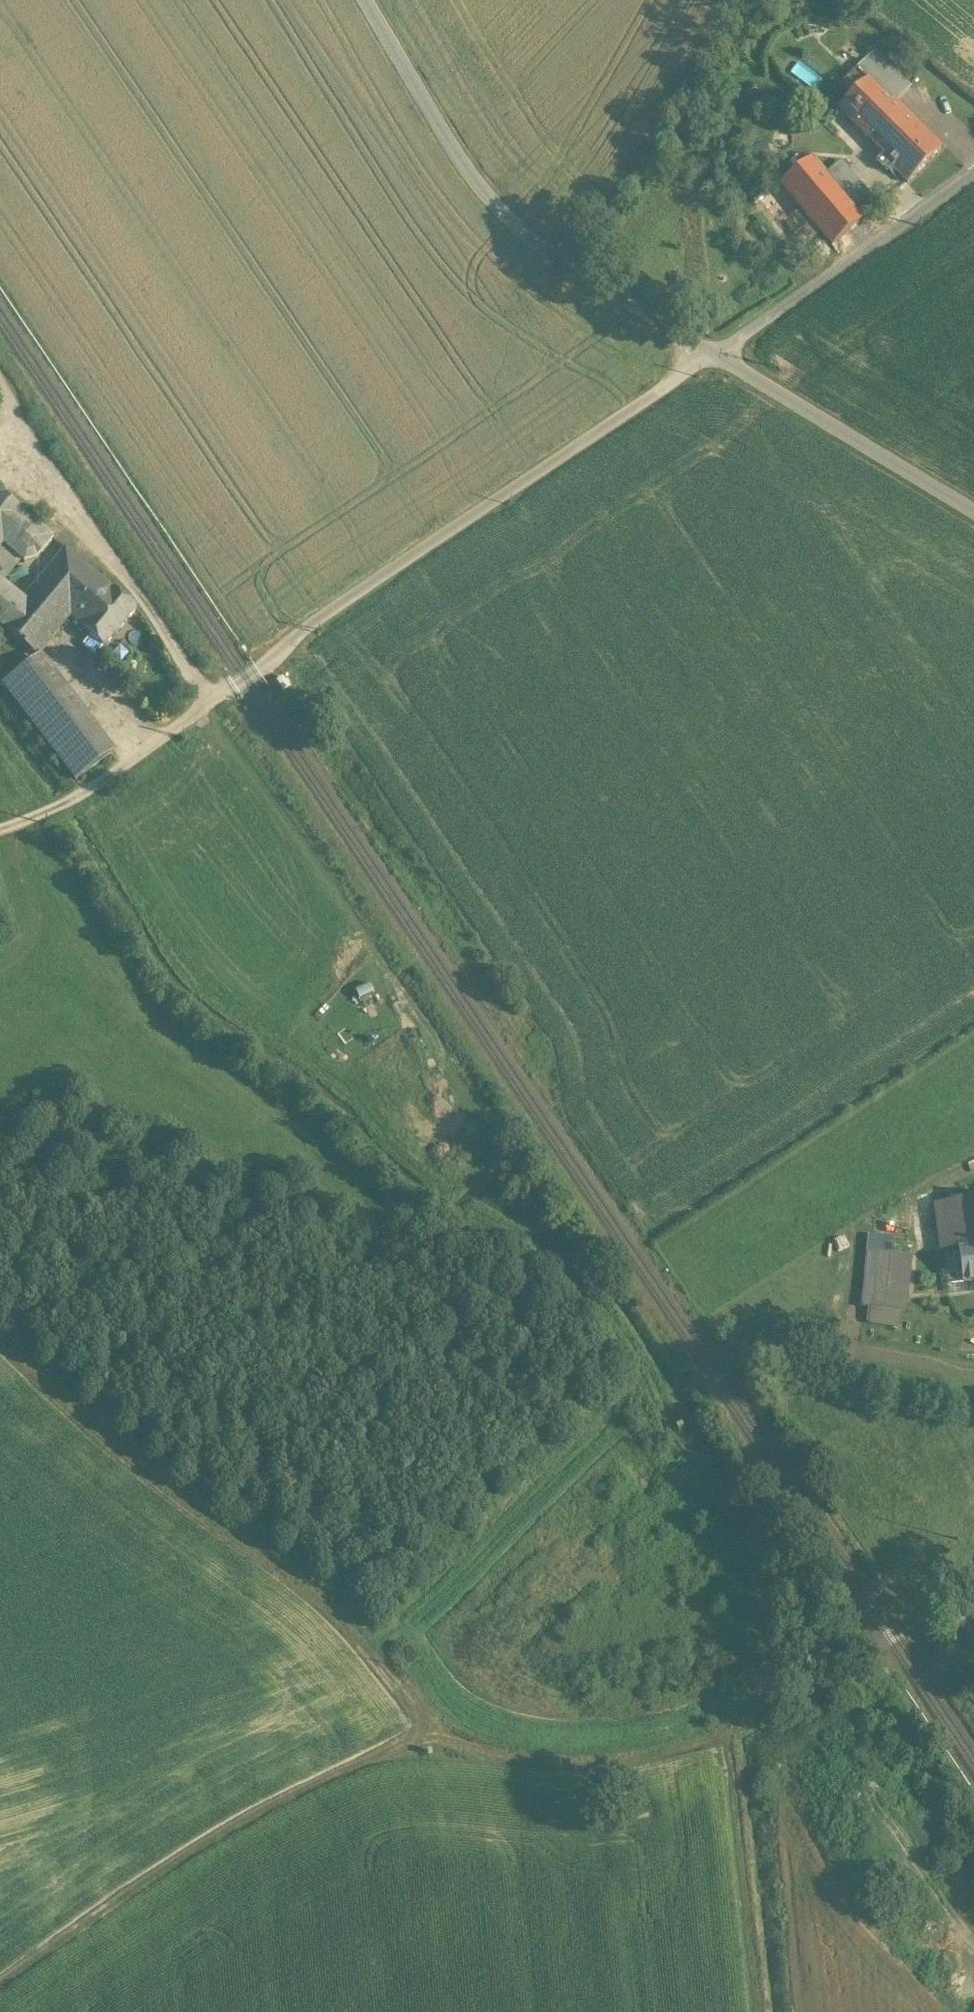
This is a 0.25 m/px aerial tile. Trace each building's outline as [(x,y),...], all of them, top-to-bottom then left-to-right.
[(910,86),(875,51),(860,66),(895,101),(910,86)] [(942,149),(895,101),(860,66),(839,87),(850,98),(838,110),(895,166),(892,169),(901,178),(902,177),(904,180),(907,183),(942,149)] [(845,200),(811,160),(780,185),(832,246),(863,221),(845,200)] [(877,209),(859,187),(845,200),(863,221),(877,209)] [(4,547),(25,564),(37,559),(54,540),(0,495),(0,551),(4,547)] [(0,579),(0,626),(37,657),(68,620),(102,579),(66,550),(24,600),(0,579)] [(137,609),(102,579),(68,620),(72,624),(75,620),(83,627),(81,628),(104,647),(137,609)] [(110,755),(37,659),(4,685),(76,780),(110,755)] [(346,991),(356,1012),(376,1002),(366,982),(346,991)] [(934,1203),(939,1251),(961,1249),(960,1240),(973,1238),(973,1198),(934,1203)] [(960,1240),(961,1249),(965,1284),(973,1284),(973,1238),(960,1240)] [(909,1256),(869,1252),(863,1306),(904,1310),(909,1256)]
